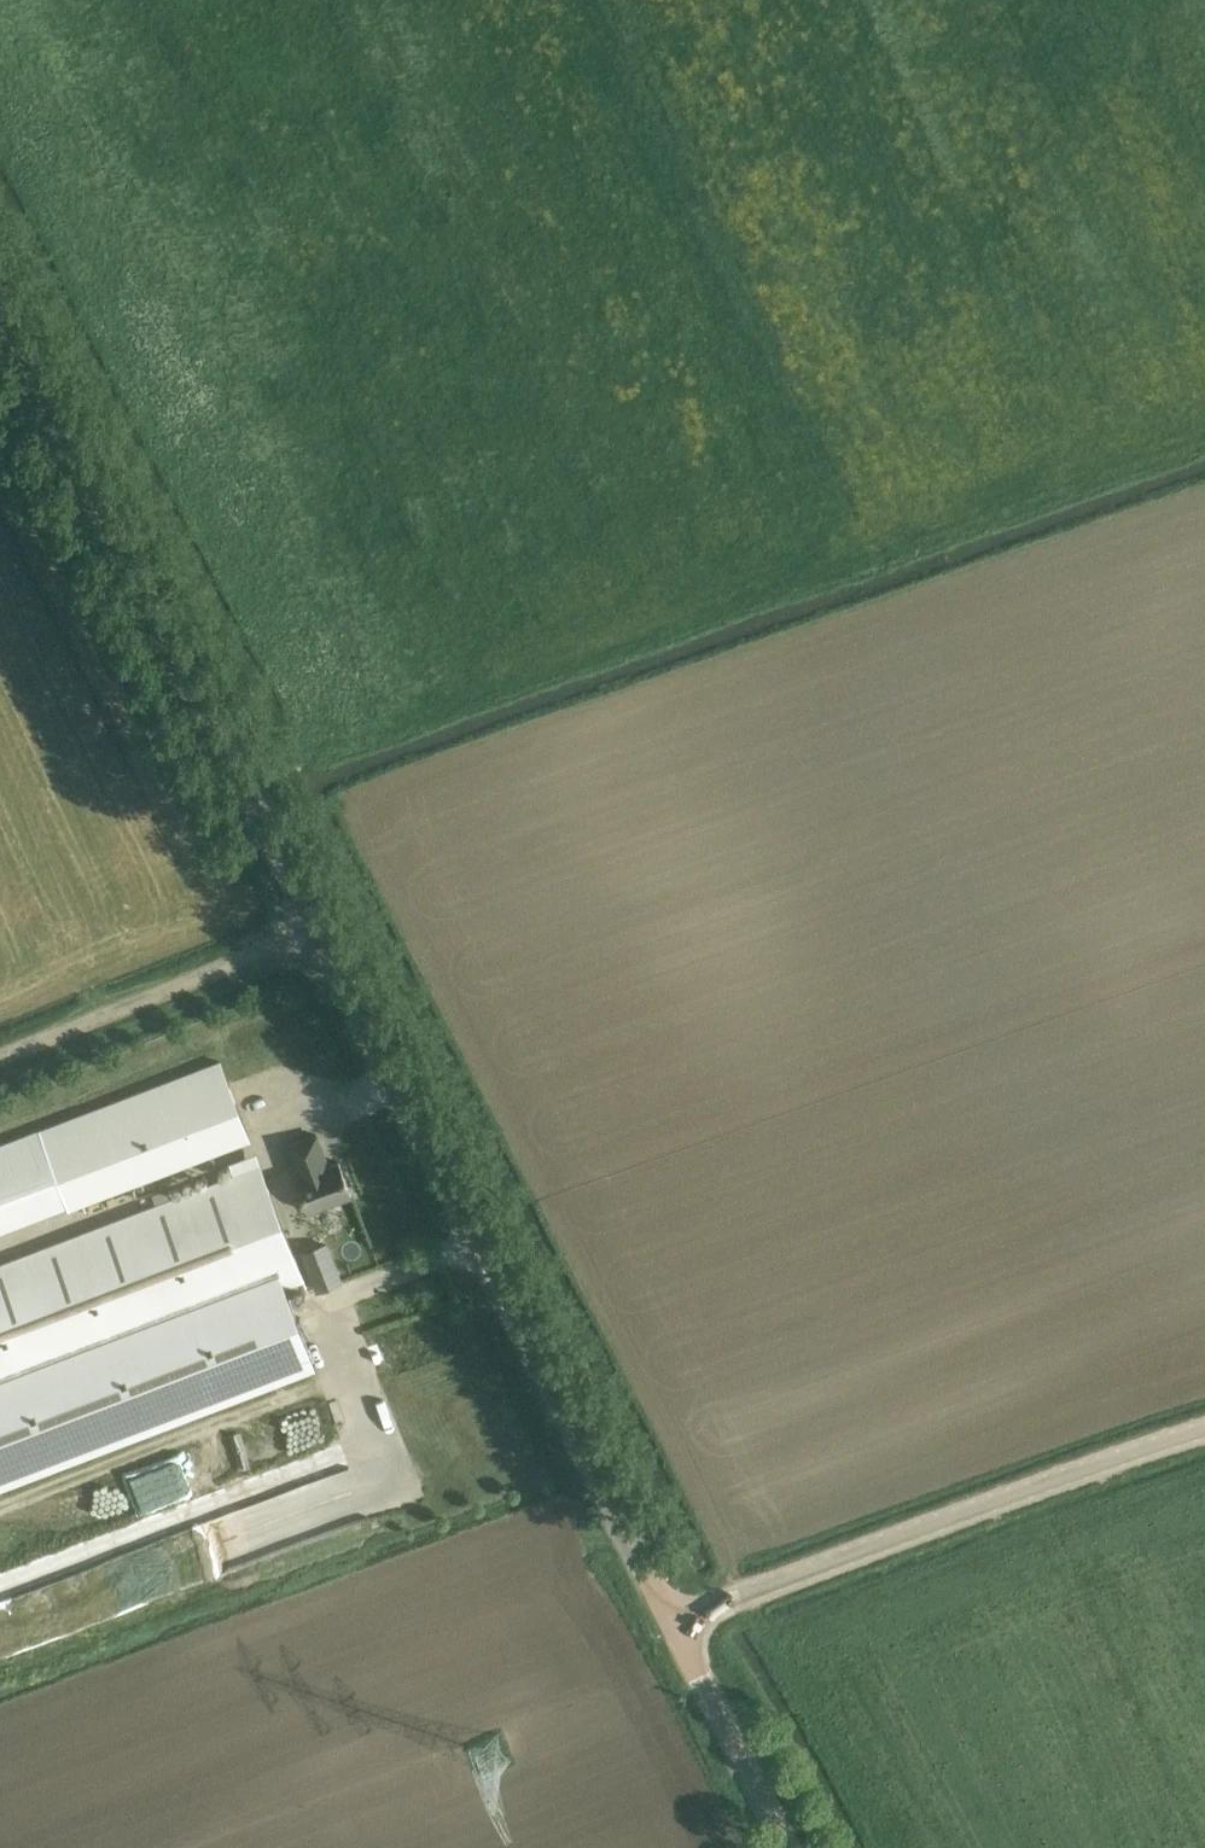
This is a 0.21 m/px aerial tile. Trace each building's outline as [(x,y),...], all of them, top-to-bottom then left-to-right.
[(95,1110),(123,1184),(249,1136),(220,1062),(95,1110)] [(67,1205),(39,1131),(0,1146),(0,1231),(67,1205)] [(287,1145),(299,1176),(296,1177),(308,1211),(351,1195),(339,1161),(328,1165),(317,1134),(287,1145)] [(260,1166),(0,1265),(0,1482),(313,1363),(284,1286),(303,1279),(260,1166)] [(345,1281),(330,1243),(306,1252),(321,1290),(345,1281)] [(219,1445),(235,1499),(310,1477),(327,1532),(350,1525),(333,1467),(336,1466),(320,1415),(219,1445)]
